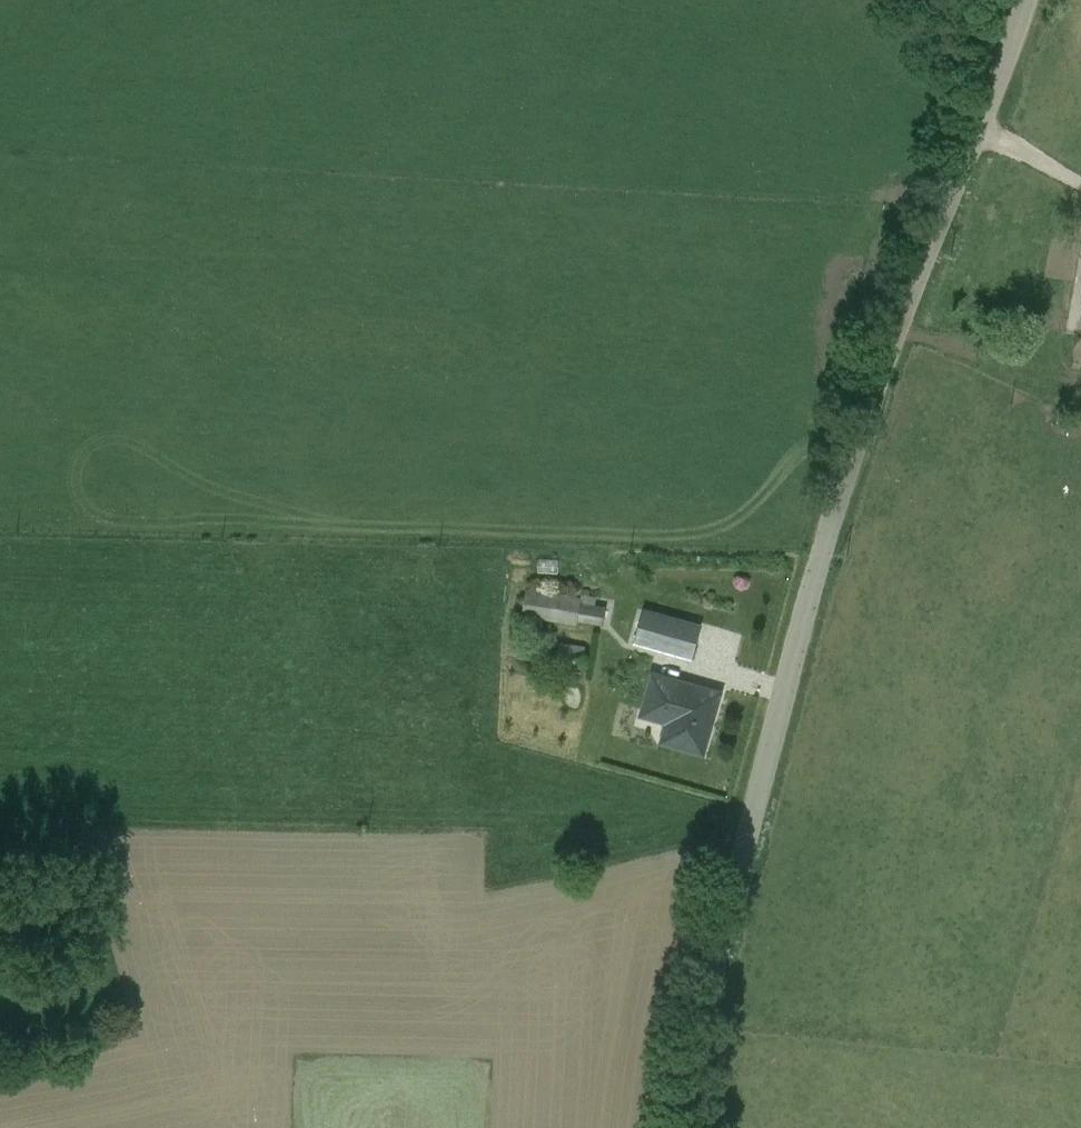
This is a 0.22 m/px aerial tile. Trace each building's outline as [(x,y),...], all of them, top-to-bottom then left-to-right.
[(559,560),(539,559),(538,573),(558,574),(559,560)] [(581,599),(528,591),(524,616),(577,624),(577,620),(581,599)] [(597,599),(582,596),(581,599),(577,620),(603,625),(606,608),(596,606),(597,599)] [(735,636),(646,611),(646,610),(645,610),(635,644),(636,644),(637,644),(690,659),(686,671),(700,675),(700,678),(721,685),(727,666),(716,663),(720,650),(730,653),(735,636)] [(610,638),(600,637),(599,645),(609,647),(610,638)] [(585,648),(560,643),(556,668),(581,672),(585,648)] [(694,688),(654,676),(644,714),(672,723),(677,731),(673,744),(702,752),(718,696),(694,689),(694,688)]
